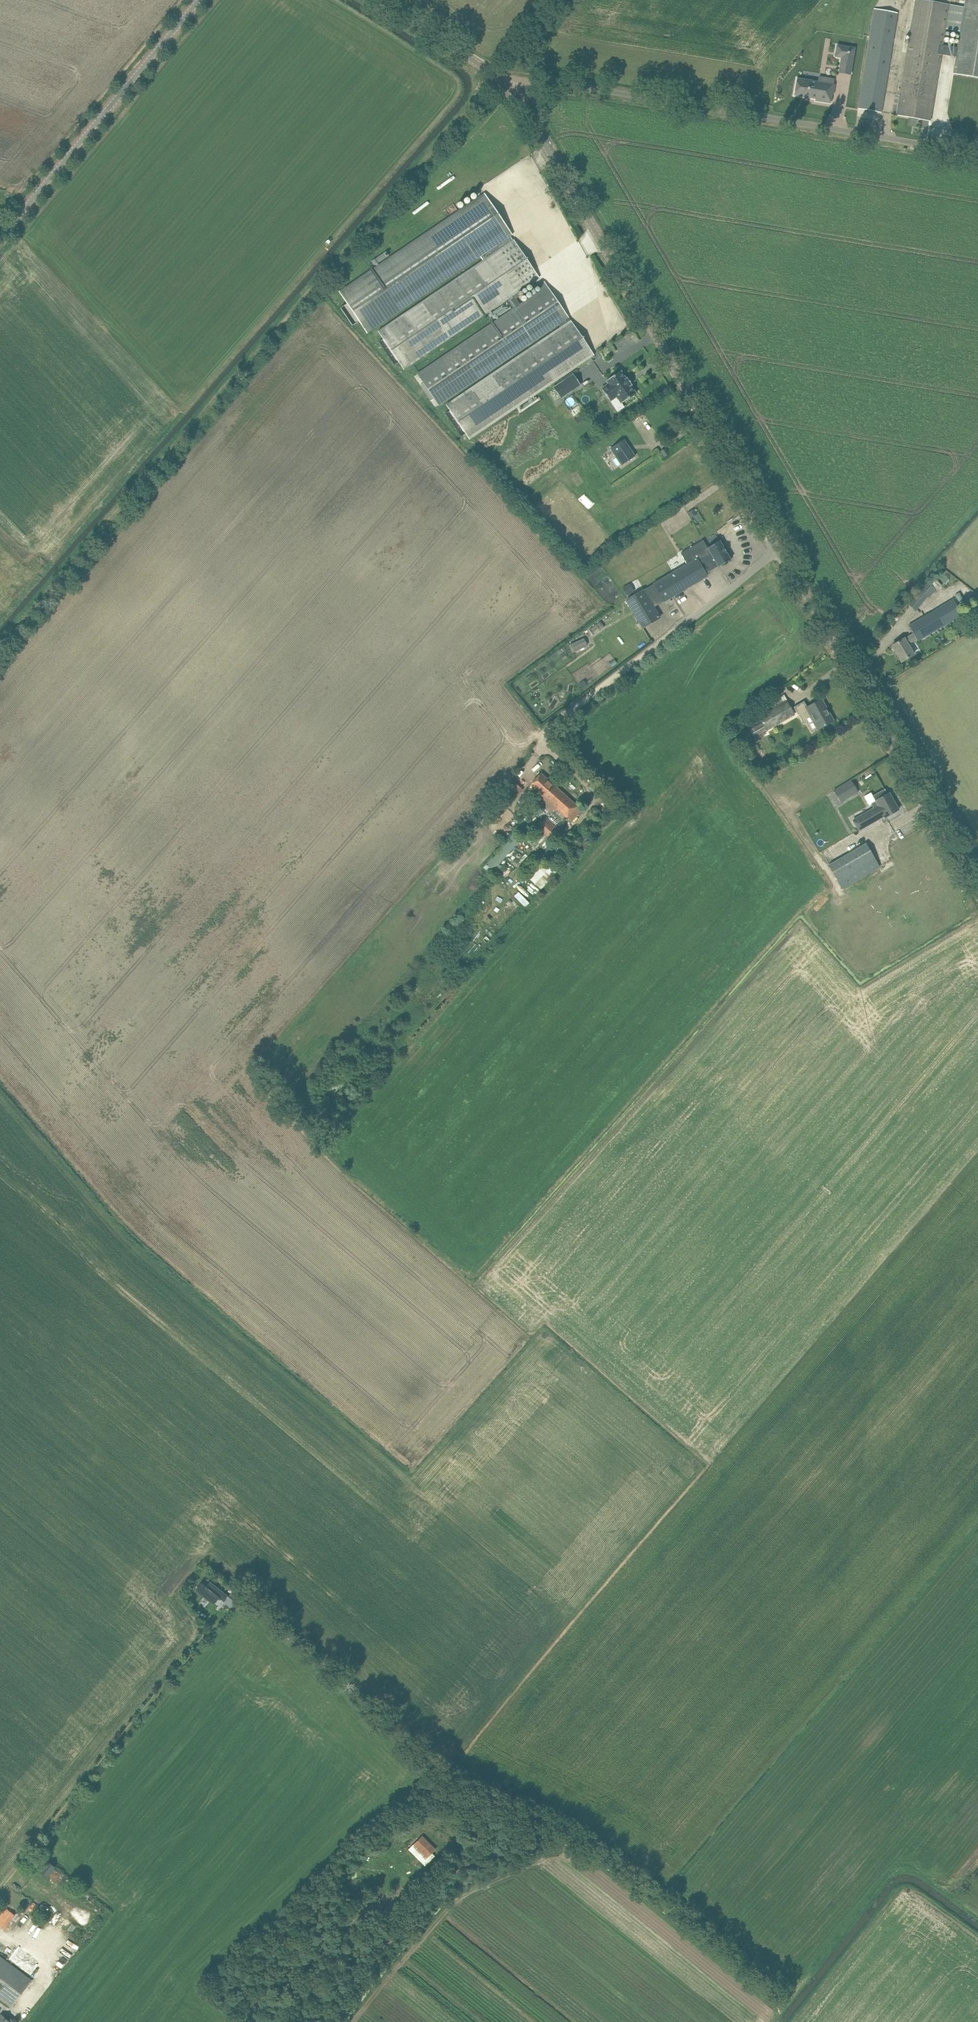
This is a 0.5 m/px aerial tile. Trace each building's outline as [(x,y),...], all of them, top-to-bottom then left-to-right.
[(964,7),(924,0),(917,0),(897,115),(930,120),(942,54),(957,57),(955,73),(977,77),(977,0),(965,0),(964,7)] [(875,9),(860,98),(858,108),(881,112),(898,13),(875,9)] [(843,57),(840,76),(852,77),(856,49),(847,48),(845,58),(843,57)] [(796,77),(793,95),(813,98),(812,100),(829,103),(830,94),(832,94),(834,84),(832,84),(833,79),(823,77),(822,82),(796,77)] [(359,321),(367,333),(480,257),(482,260),(377,331),(383,339),(378,342),(394,365),(398,361),(404,370),(506,301),(512,310),(417,374),(423,383),(420,385),(431,401),(434,399),(438,405),(559,324),(561,326),(446,404),(450,411),(446,413),(461,436),(465,433),(470,440),(586,361),(587,363),(588,362),(590,364),(593,361),(590,357),(594,355),(544,282),(540,284),(543,289),(520,304),(514,295),(539,278),(513,239),(511,236),(513,235),(484,193),(339,291),(347,303),(341,308),(352,325),(359,321)] [(504,310),(500,307),(494,313),(498,316),(504,310)] [(636,393),(631,385),(632,385),(627,378),(626,378),(621,370),(606,381),(608,384),(601,388),(610,401),(617,397),(621,403),(636,393)] [(573,373),(553,387),(561,399),(581,385),(573,373)] [(611,448),(622,465),(635,456),(624,439),(611,448)] [(654,607),(707,576),(706,574),(719,566),(730,559),(720,541),(708,548),(703,540),(681,553),(688,564),(626,600),(643,628),(660,617),(654,607)] [(941,585),(933,577),(909,604),(917,610),(929,596),(936,588),(937,589),(941,585)] [(623,587),(628,595),(635,591),(631,583),(623,587)] [(909,625),(913,633),(917,639),(918,641),(964,614),(954,598),(909,625)] [(917,639),(913,633),(904,638),(892,645),(901,662),(914,654),(908,644),(917,639)] [(569,645),(570,648),(572,652),(587,645),(584,638),(569,645)] [(804,721),(812,716),(819,729),(833,721),(832,719),(831,720),(825,708),(826,708),(821,699),(799,712),(804,721)] [(757,716),(761,722),(749,729),(755,740),(767,733),(766,730),(794,714),(785,700),(757,716)] [(755,757),(750,751),(746,755),(750,760),(755,757)] [(589,772),(586,775),(594,781),(596,779),(589,772)] [(535,799),(538,802),(554,785),(541,773),(530,785),(539,794),(535,799)] [(842,802),(858,792),(850,780),(834,790),(842,802)] [(554,785),(538,802),(551,814),(556,809),(565,818),(577,805),(554,785)] [(885,817),(890,814),(899,809),(889,792),(887,793),(885,789),(873,796),(876,801),(871,804),(874,808),(853,820),(859,830),(884,815),(885,817)] [(561,831),(546,818),(536,829),(537,830),(527,841),(535,848),(540,843),(545,848),(552,840),(552,841),(561,831)] [(523,820),(515,829),(521,834),(529,825),(523,820)] [(511,834),(485,862),(493,869),(520,842),(511,834)] [(829,865),(842,888),(879,866),(866,843),(829,865)] [(529,879),(541,888),(554,871),(542,862),(529,879)] [(518,891),(514,895),(524,906),(528,902),(518,891)] [(228,1596),(210,1581),(206,1585),(201,1582),(195,1590),(213,1604),(219,1597),(224,1600),(228,1596)] [(414,1844),(427,1858),(436,1848),(423,1835),(414,1844)] [(55,1866),(49,1861),(41,1872),(47,1877),(55,1866)] [(0,1916),(0,1926),(3,1929),(15,1915),(6,1908),(0,1916)] [(31,1980),(0,1956),(0,1998),(11,2007),(31,1980)] [(0,2015),(0,2021),(11,2021),(1,2014),(0,2015)]
